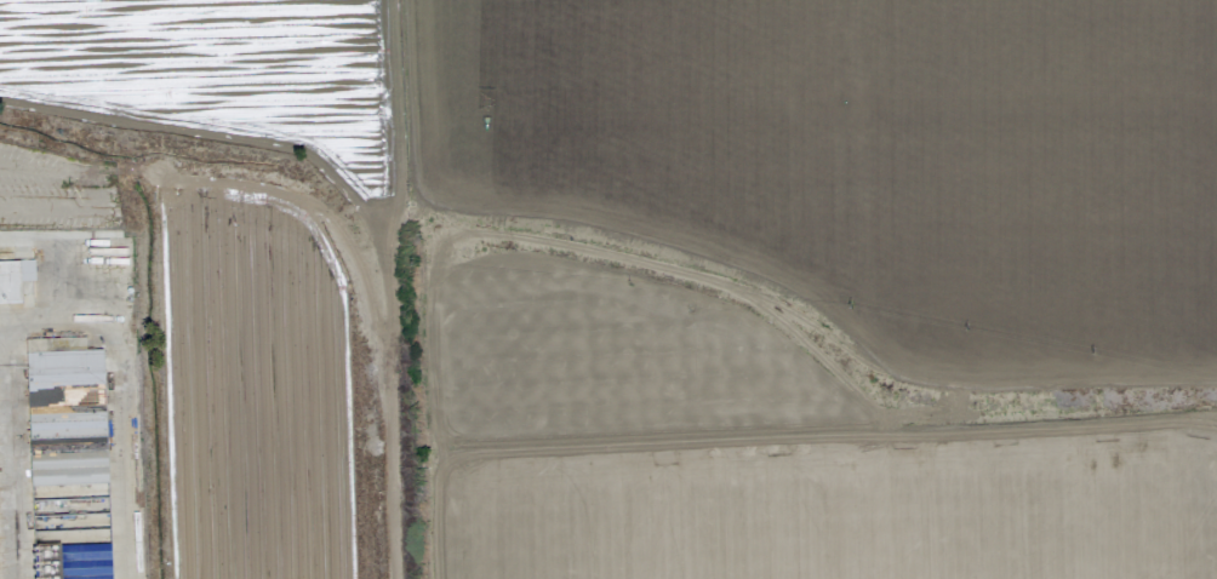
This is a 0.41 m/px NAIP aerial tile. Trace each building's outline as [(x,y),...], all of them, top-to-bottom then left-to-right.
[(20,303),(20,282),(35,282),(34,262),(0,262),(0,303),(20,303)] [(103,351),(71,352),(70,338),(25,340),(30,486),(107,483),(103,351)] [(60,578),(112,578),(110,544),(59,546),(60,578)]
